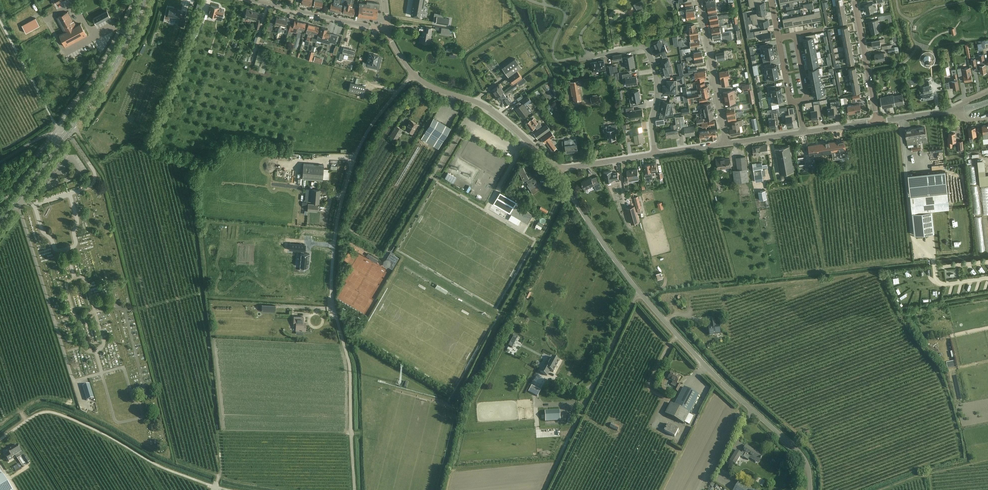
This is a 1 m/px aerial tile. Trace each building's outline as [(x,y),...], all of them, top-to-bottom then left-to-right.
[(338,0),(334,0),(333,3),(331,3),(329,10),(335,11),(338,0)] [(351,0),(348,0),(347,2),(346,6),(344,6),(342,13),(348,14),(351,0)] [(411,15),(422,17),(425,0),(413,0),(411,15)] [(766,8),(765,2),(762,2),(762,0),(758,0),(749,2),(749,3),(749,5),(750,7),(756,6),(757,9),(756,9),(756,10),(766,8)] [(357,2),(355,15),(358,16),(377,18),(378,9),(379,9),(380,3),(379,3),(367,2),(367,4),(360,3),(357,2)] [(877,11),(876,7),(875,3),(865,5),(866,12),(877,11)] [(167,5),(164,18),(169,19),(170,16),(179,19),(178,21),(181,22),(180,26),(184,27),(185,23),(186,17),(185,17),(182,16),(180,15),(181,10),(178,9),(173,8),(174,7),(167,5)] [(211,5),(208,15),(216,17),(216,18),(222,20),(224,9),(219,8),(219,7),(211,5)] [(717,11),(721,10),(720,5),(708,7),(709,13),(717,11)] [(752,19),(765,17),(764,14),(767,13),(766,8),(756,10),(756,13),(750,14),(750,16),(751,20),(752,19)] [(251,10),(247,9),(245,18),(256,20),(258,12),(251,11),(251,10)] [(812,22),(817,21),(818,22),(822,21),(820,10),(815,11),(814,11),(814,13),(811,13),(812,22)] [(96,24),(110,17),(107,11),(93,18),(96,24)] [(65,46),(87,35),(81,24),(76,26),(74,21),(73,21),(67,12),(56,18),(64,32),(59,35),(65,46)] [(801,15),(803,25),(808,24),(807,23),(812,22),(811,13),(801,15)] [(29,28),(42,22),(39,15),(26,20),(29,28)] [(801,15),(792,17),(794,26),(799,25),(803,25),(801,15)] [(198,16),(193,27),(198,29),(202,21),(203,18),(198,16)] [(437,16),(436,23),(448,25),(449,19),(443,18),(437,16)] [(279,30),(284,31),(283,33),(286,33),(288,26),(285,25),(287,18),(282,17),(280,26),(279,30)] [(752,19),(753,25),(758,24),(759,27),(769,25),(768,19),(765,20),(765,17),(752,19)] [(782,19),(784,28),(789,27),(794,26),(792,17),(782,19)] [(721,18),(710,20),(711,26),(724,24),(723,18),(721,18)] [(299,28),(300,22),(295,20),(294,25),(290,24),(288,33),(291,34),(292,31),(297,32),(299,28)] [(878,26),(879,26),(878,20),(868,22),(870,29),(871,29),(871,33),(879,32),(878,26)] [(304,30),(306,23),(300,22),(299,28),(297,32),(296,37),(299,38),(301,33),(300,33),(301,29),(304,30)] [(697,28),(695,28),(695,24),(688,25),(689,32),(687,32),(683,33),(684,36),(698,34),(697,28)] [(313,25),(310,37),(311,37),(311,36),(314,37),(315,33),(317,33),(319,27),(313,25)] [(317,39),(316,40),(330,44),(330,42),(335,43),(337,35),(329,33),(330,32),(327,31),(328,29),(321,27),(320,30),(319,29),(317,39)] [(420,35),(419,42),(428,43),(430,44),(432,28),(431,28),(426,27),(425,31),(423,31),(422,36),(420,35)] [(442,27),(441,34),(449,35),(451,28),(442,27)] [(768,32),(768,28),(754,31),(755,37),(762,35),(762,40),(772,38),(770,31),(768,32)] [(723,32),(712,34),(714,40),(721,38),(721,41),(731,40),(732,39),(731,31),(726,32),(723,32)] [(815,44),(814,37),(817,36),(817,33),(810,34),(811,37),(803,39),(805,46),(815,44)] [(700,45),(699,41),(694,42),(694,40),(699,39),(698,34),(684,36),(684,39),(691,38),(691,41),(690,41),(690,45),(691,47),(700,45)] [(880,42),(884,41),(884,38),(872,41),(873,47),(881,46),(880,42)] [(656,48),(653,49),(656,56),(663,53),(663,54),(668,52),(664,44),(663,45),(660,39),(653,42),(656,48)] [(764,53),(774,51),(773,45),(768,46),(767,43),(760,44),(761,47),(763,47),(764,53)] [(805,46),(806,53),(817,51),(815,44),(805,46)] [(343,47),(342,53),(353,56),(355,50),(343,47)] [(255,64),(268,68),(272,56),(263,53),(264,50),(259,48),(255,64)] [(727,53),(730,52),(730,49),(724,50),(724,52),(716,54),(717,60),(728,58),(727,53)] [(694,59),(702,57),(701,51),(693,53),(694,55),(686,57),(687,60),(691,59),(694,59)] [(764,53),(765,56),(762,56),(763,62),(770,61),(770,58),(775,57),(774,51),(764,53)] [(806,53),(807,60),(818,59),(817,51),(806,53)] [(884,56),(885,56),(885,52),(874,54),(875,61),(885,59),(884,56)] [(932,58),(932,57),(933,56),(932,56),(932,55),(932,54),(931,53),(930,52),(929,52),(928,52),(927,52),(926,52),(925,52),(924,53),(923,53),(923,54),(923,55),(922,56),(922,57),(922,58),(923,58),(923,59),(923,60),(924,60),(925,61),(926,62),(927,62),(928,62),(929,62),(930,61),(931,60),(932,60),(932,59),(932,58)] [(379,69),(382,57),(378,56),(378,55),(370,53),(366,66),(379,69)] [(621,54),(613,55),(614,60),(622,59),(622,61),(625,61),(626,68),(635,66),(634,65),(635,65),(635,62),(634,62),(633,55),(622,57),(621,54)] [(987,72),(984,58),(983,54),(979,55),(980,60),(975,61),(975,59),(971,60),(972,66),(976,65),(976,69),(978,69),(978,68),(980,68),(980,73),(987,72)] [(508,76),(517,70),(521,67),(515,59),(502,68),(508,76)] [(668,59),(661,60),(662,64),(659,65),(660,69),(660,72),(661,71),(662,75),(669,74),(668,67),(670,66),(668,59)] [(807,60),(809,68),(819,66),(818,59),(807,60)] [(604,60),(591,63),(593,72),(606,69),(604,60)] [(778,71),(777,65),(771,66),(771,63),(764,64),(765,73),(768,73),(768,72),(778,71)] [(972,80),(970,68),(970,67),(962,69),(964,82),(972,80)] [(953,89),(959,88),(956,69),(952,70),(953,75),(953,74),(955,81),(949,82),(950,88),(953,87),(953,89)] [(514,83),(522,77),(517,70),(508,76),(512,82),(510,84),(511,86),(514,84),(514,83)] [(695,72),(696,79),(696,81),(705,80),(704,77),(706,76),(705,70),(695,72)] [(728,77),(730,77),(728,70),(719,72),(722,85),(729,84),(728,77)] [(630,73),(622,74),(623,82),(626,81),(627,86),(628,85),(628,86),(630,86),(630,85),(638,84),(636,76),(630,77),(630,73)] [(680,75),(676,76),(677,80),(680,79),(681,83),(685,82),(683,75),(680,75)] [(668,84),(664,84),(664,92),(677,92),(677,79),(668,80),(668,84)] [(578,82),(578,81),(570,82),(570,83),(572,95),(573,95),(574,102),(581,101),(579,85),(579,82),(578,82)] [(365,86),(350,83),(349,91),(364,94),(365,86)] [(708,85),(705,86),(704,83),(697,84),(698,90),(692,91),(692,94),(709,91),(708,85)] [(497,97),(504,92),(499,85),(492,90),(497,97)] [(772,95),(782,94),(781,88),(776,89),(775,85),(767,86),(769,93),(772,92),(772,95)] [(922,100),(933,97),(931,85),(928,86),(923,87),(924,93),(920,93),(922,100)] [(505,94),(510,91),(512,89),(510,87),(504,92),(497,97),(500,101),(502,100),(505,105),(511,101),(508,96),(506,97),(505,94)] [(641,100),(639,89),(631,91),(632,98),(629,99),(631,106),(638,105),(638,101),(641,100)] [(821,99),(827,97),(827,94),(824,95),(823,89),(813,91),(814,97),(820,96),(821,99)] [(734,90),(723,92),(725,104),(735,102),(734,97),(735,97),(734,90)] [(534,93),(529,97),(533,102),(538,98),(534,93)] [(782,94),(772,95),(773,101),(771,102),(772,104),(778,103),(778,100),(783,99),(782,94)] [(856,104),(855,98),(860,97),(860,94),(852,96),(853,99),(854,104),(855,112),(861,111),(860,104),(856,104)] [(895,105),(904,103),(902,94),(893,96),(893,95),(880,98),(882,108),(895,105)] [(600,95),(590,97),(592,103),(601,101),(600,95)] [(522,118),(531,111),(531,110),(527,104),(531,101),(527,96),(521,100),(523,103),(515,109),(522,118)] [(662,106),(662,108),(662,107),(662,108),(661,112),(663,112),(664,117),(674,115),(672,106),(671,106),(672,102),(663,101),(662,106)] [(838,113),(836,101),(830,101),(831,108),(828,109),(829,117),(835,117),(834,114),(838,113)] [(703,112),(712,110),(711,103),(703,104),(704,108),(701,108),(702,112),(703,112)] [(812,120),(818,119),(818,116),(821,116),(819,104),(819,103),(813,104),(814,110),(811,111),(812,120)] [(735,112),(734,109),(734,106),(727,107),(727,110),(726,110),(727,115),(735,114),(741,113),(743,113),(742,110),(739,111),(735,112)] [(626,112),(630,111),(632,119),(643,117),(642,109),(634,111),(633,107),(626,108),(626,112)] [(787,125),(793,125),(792,120),(796,119),(794,107),(788,107),(789,114),(785,115),(787,125)] [(769,119),(770,128),(776,127),(776,124),(779,124),(778,116),(780,115),(779,111),(778,108),(773,109),(773,112),(771,112),(772,118),(769,119)] [(700,113),(701,117),(705,117),(705,120),(714,118),(712,111),(712,110),(703,112),(700,113)] [(529,121),(526,123),(531,130),(535,127),(537,129),(542,126),(539,122),(538,121),(538,122),(537,122),(534,118),(532,115),(527,119),(529,121)] [(688,126),(688,124),(685,124),(684,116),(679,117),(681,128),(684,127),(686,136),(690,135),(690,134),(695,133),(694,126),(688,126)] [(433,117),(421,138),(438,148),(451,127),(433,117)] [(681,128),(679,117),(675,117),(676,124),(671,125),(672,129),(666,130),(667,137),(674,136),(674,138),(679,137),(678,130),(681,130),(681,128)] [(405,129),(412,133),(418,124),(411,120),(405,129)] [(740,126),(742,125),(741,120),(732,122),(733,129),(730,129),(731,135),(741,133),(740,129),(740,126)] [(537,138),(550,129),(546,124),(534,133),(537,138)] [(617,124),(606,126),(606,127),(604,127),(603,129),(604,131),(605,133),(607,132),(608,140),(616,138),(615,133),(618,133),(617,124)] [(403,130),(396,125),(390,136),(397,140),(403,130)] [(642,138),(642,133),(643,133),(643,132),(642,130),(642,129),(642,127),(642,126),(634,127),(635,134),(634,134),(634,137),(630,138),(629,135),(625,135),(626,142),(634,140),(635,143),(637,143),(637,145),(638,146),(642,145),(642,142),(644,142),(644,138),(642,138)] [(972,136),(977,135),(975,127),(974,127),(973,126),(972,127),(971,127),(968,128),(970,141),(973,141),(972,136)] [(915,128),(918,150),(921,150),(921,146),(919,146),(919,143),(921,142),(920,140),(927,139),(926,135),(925,127),(915,128)] [(912,151),(918,150),(915,128),(905,130),(907,145),(917,143),(917,146),(912,147),(912,151)] [(703,138),(710,137),(709,133),(711,133),(710,129),(700,131),(701,138),(703,138)] [(556,147),(550,139),(554,136),(550,130),(541,138),(545,143),(546,142),(552,150),(556,147)] [(955,133),(948,133),(949,137),(947,138),(948,147),(953,146),(952,142),(956,141),(955,133)] [(565,152),(574,151),(577,151),(576,144),(575,139),(572,140),(571,139),(570,139),(568,139),(568,140),(564,141),(565,145),(564,145),(565,152)] [(843,155),(842,149),(846,149),(844,140),(808,146),(810,155),(839,150),(840,156),(843,155)] [(768,153),(767,145),(767,144),(763,145),(763,146),(753,147),(754,154),(760,153),(760,154),(768,153)] [(794,172),(791,155),(789,146),(775,149),(777,158),(779,158),(782,174),(794,172)] [(735,182),(749,180),(745,156),(736,157),(738,169),(733,170),(735,182)] [(723,159),(723,158),(716,159),(717,168),(731,166),(730,158),(723,159)] [(524,164),(528,176),(533,174),(528,162),(524,164)] [(324,169),(324,165),(303,163),(302,178),(323,180),(323,179),(329,179),(330,169),(324,169)] [(756,163),(752,163),(753,167),(754,171),(755,182),(763,180),(761,170),(763,169),(768,168),(767,164),(762,165),(757,166),(756,163)] [(652,173),(652,171),(650,164),(644,165),(646,174),(650,174),(650,175),(651,178),(649,178),(650,186),(650,188),(654,187),(652,173)] [(533,194),(540,189),(536,182),(537,181),(533,176),(532,178),(530,176),(528,177),(523,166),(517,169),(523,181),(526,180),(528,184),(527,185),(533,194)] [(628,176),(624,177),(625,182),(626,184),(629,184),(628,182),(629,182),(628,178),(630,178),(631,181),(639,179),(638,169),(627,170),(628,176)] [(612,171),(604,172),(606,182),(613,181),(613,179),(619,178),(618,172),(612,173),(612,171)] [(945,171),(908,175),(910,196),(947,192),(945,171)] [(448,173),(445,178),(453,183),(456,178),(448,173)] [(979,176),(980,186),(987,185),(987,175),(985,175),(979,176)] [(600,183),(598,185),(594,177),(591,179),(591,178),(581,182),(585,190),(587,188),(588,190),(594,187),(595,186),(596,190),(602,187),(600,183)] [(306,189),(305,201),(311,201),(311,202),(319,202),(320,190),(312,189),(306,189)] [(947,192),(910,196),(912,212),(932,210),(949,208),(947,192)] [(514,200),(513,203),(499,195),(495,200),(500,203),(502,204),(500,207),(528,224),(533,215),(517,206),(519,203),(514,200)] [(634,206),(627,208),(631,223),(639,221),(634,206)] [(932,210),(912,212),(914,237),(934,235),(932,210)] [(308,267),(309,254),(303,253),(304,251),(305,245),(291,243),(290,250),(301,251),(301,253),(300,267),(300,270),(305,271),(305,267),(308,267)] [(349,252),(355,255),(358,250),(352,246),(349,252)] [(399,257),(390,252),(386,259),(385,260),(384,261),(383,263),(384,265),(385,265),(386,266),(388,266),(392,268),(399,257)] [(451,287),(453,284),(442,278),(440,281),(451,287)] [(448,290),(437,284),(435,287),(446,293),(448,290)] [(294,316),(294,325),(296,325),(296,330),(296,334),(303,334),(303,330),(305,330),(305,325),(303,325),(303,317),(294,316)] [(708,327),(709,335),(716,335),(716,333),(721,333),(720,325),(716,326),(716,320),(710,320),(710,326),(708,327)] [(518,337),(514,335),(509,345),(512,347),(518,337)] [(559,361),(552,357),(548,363),(546,362),(540,372),(547,376),(550,370),(553,372),(559,361)] [(677,384),(681,377),(671,372),(668,379),(673,382),(671,385),(676,387),(675,390),(678,392),(681,385),(678,384),(677,384)] [(536,381),(533,387),(542,391),(545,385),(536,381)] [(94,398),(90,384),(83,386),(87,400),(94,398)] [(529,390),(538,395),(540,391),(532,386),(529,390)] [(690,413),(699,395),(684,387),(675,405),(671,403),(668,409),(665,414),(684,424),(687,419),(690,413)] [(545,422),(560,421),(559,410),(545,411),(545,422)] [(615,419),(613,423),(621,427),(623,423),(615,419)] [(617,431),(620,427),(612,423),(609,427),(613,429),(612,431),(616,433),(617,431)] [(9,462),(13,459),(12,458),(21,452),(17,445),(7,451),(9,454),(5,456),(9,462)] [(763,456),(757,452),(746,446),(742,453),(737,450),(730,461),(736,464),(741,455),(748,460),(750,456),(759,462),(760,459),(761,460),(762,458),(761,458),(763,456)] [(12,489),(2,474),(0,470),(0,489),(12,489)] [(755,482),(762,487),(765,482),(758,477),(755,482)] [(734,489),(755,489),(754,489),(740,481),(734,489)]
